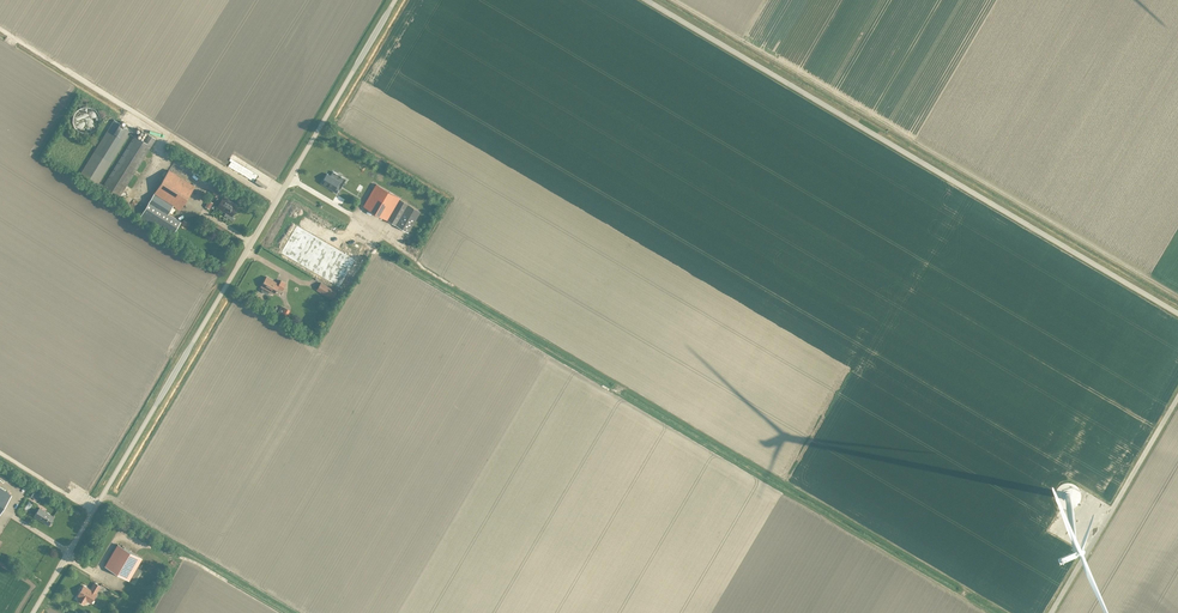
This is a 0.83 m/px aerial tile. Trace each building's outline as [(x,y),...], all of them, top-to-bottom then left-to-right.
[(77,131),(92,127),(91,126),(87,127),(86,123),(89,122),(87,115),(81,117),(79,110),(68,113),(71,124),(75,123),(77,131)] [(114,118),(93,151),(80,173),(97,184),(131,129),(114,118)] [(143,140),(134,135),(102,187),(118,197),(155,138),(147,133),(143,140)] [(194,186),(169,170),(154,193),(173,205),(179,209),(194,186)] [(321,183),(334,190),(333,191),(336,192),(339,187),(337,185),(340,180),(327,173),(321,183)] [(376,183),(364,205),(388,219),(400,198),(400,197),(376,183)] [(227,191),(217,186),(214,191),(223,197),(227,191)] [(173,205),(154,193),(149,201),(168,213),(173,205)] [(217,207),(225,212),(224,215),(231,219),(233,215),(234,215),(232,214),(237,207),(233,205),(235,203),(227,198),(226,200),(222,198),(217,207)] [(400,198),(388,219),(397,224),(409,204),(400,198)] [(149,201),(139,216),(158,228),(160,224),(173,232),(180,221),(168,213),(149,201)] [(420,210),(409,204),(397,224),(409,231),(420,210)] [(354,259),(296,225),(281,252),(339,286),(354,259)] [(273,293),(277,287),(281,289),(285,282),(281,280),(279,283),(266,276),(261,286),(263,287),(262,289),(263,290),(268,293),(270,293),(271,292),(273,293)] [(336,291),(321,282),(316,289),(332,299),(336,291)] [(290,310),(282,305),(278,310),(287,315),(290,310)] [(68,497),(72,495),(75,500),(80,497),(78,495),(73,486),(65,491),(68,497)] [(0,487),(0,512),(11,494),(0,487)] [(48,524),(54,516),(39,507),(34,515),(48,524)] [(129,579),(141,557),(117,543),(105,565),(129,579)] [(80,596),(77,599),(84,604),(87,600),(90,602),(96,593),(95,592),(100,585),(95,582),(90,589),(83,585),(78,594),(80,596)]
